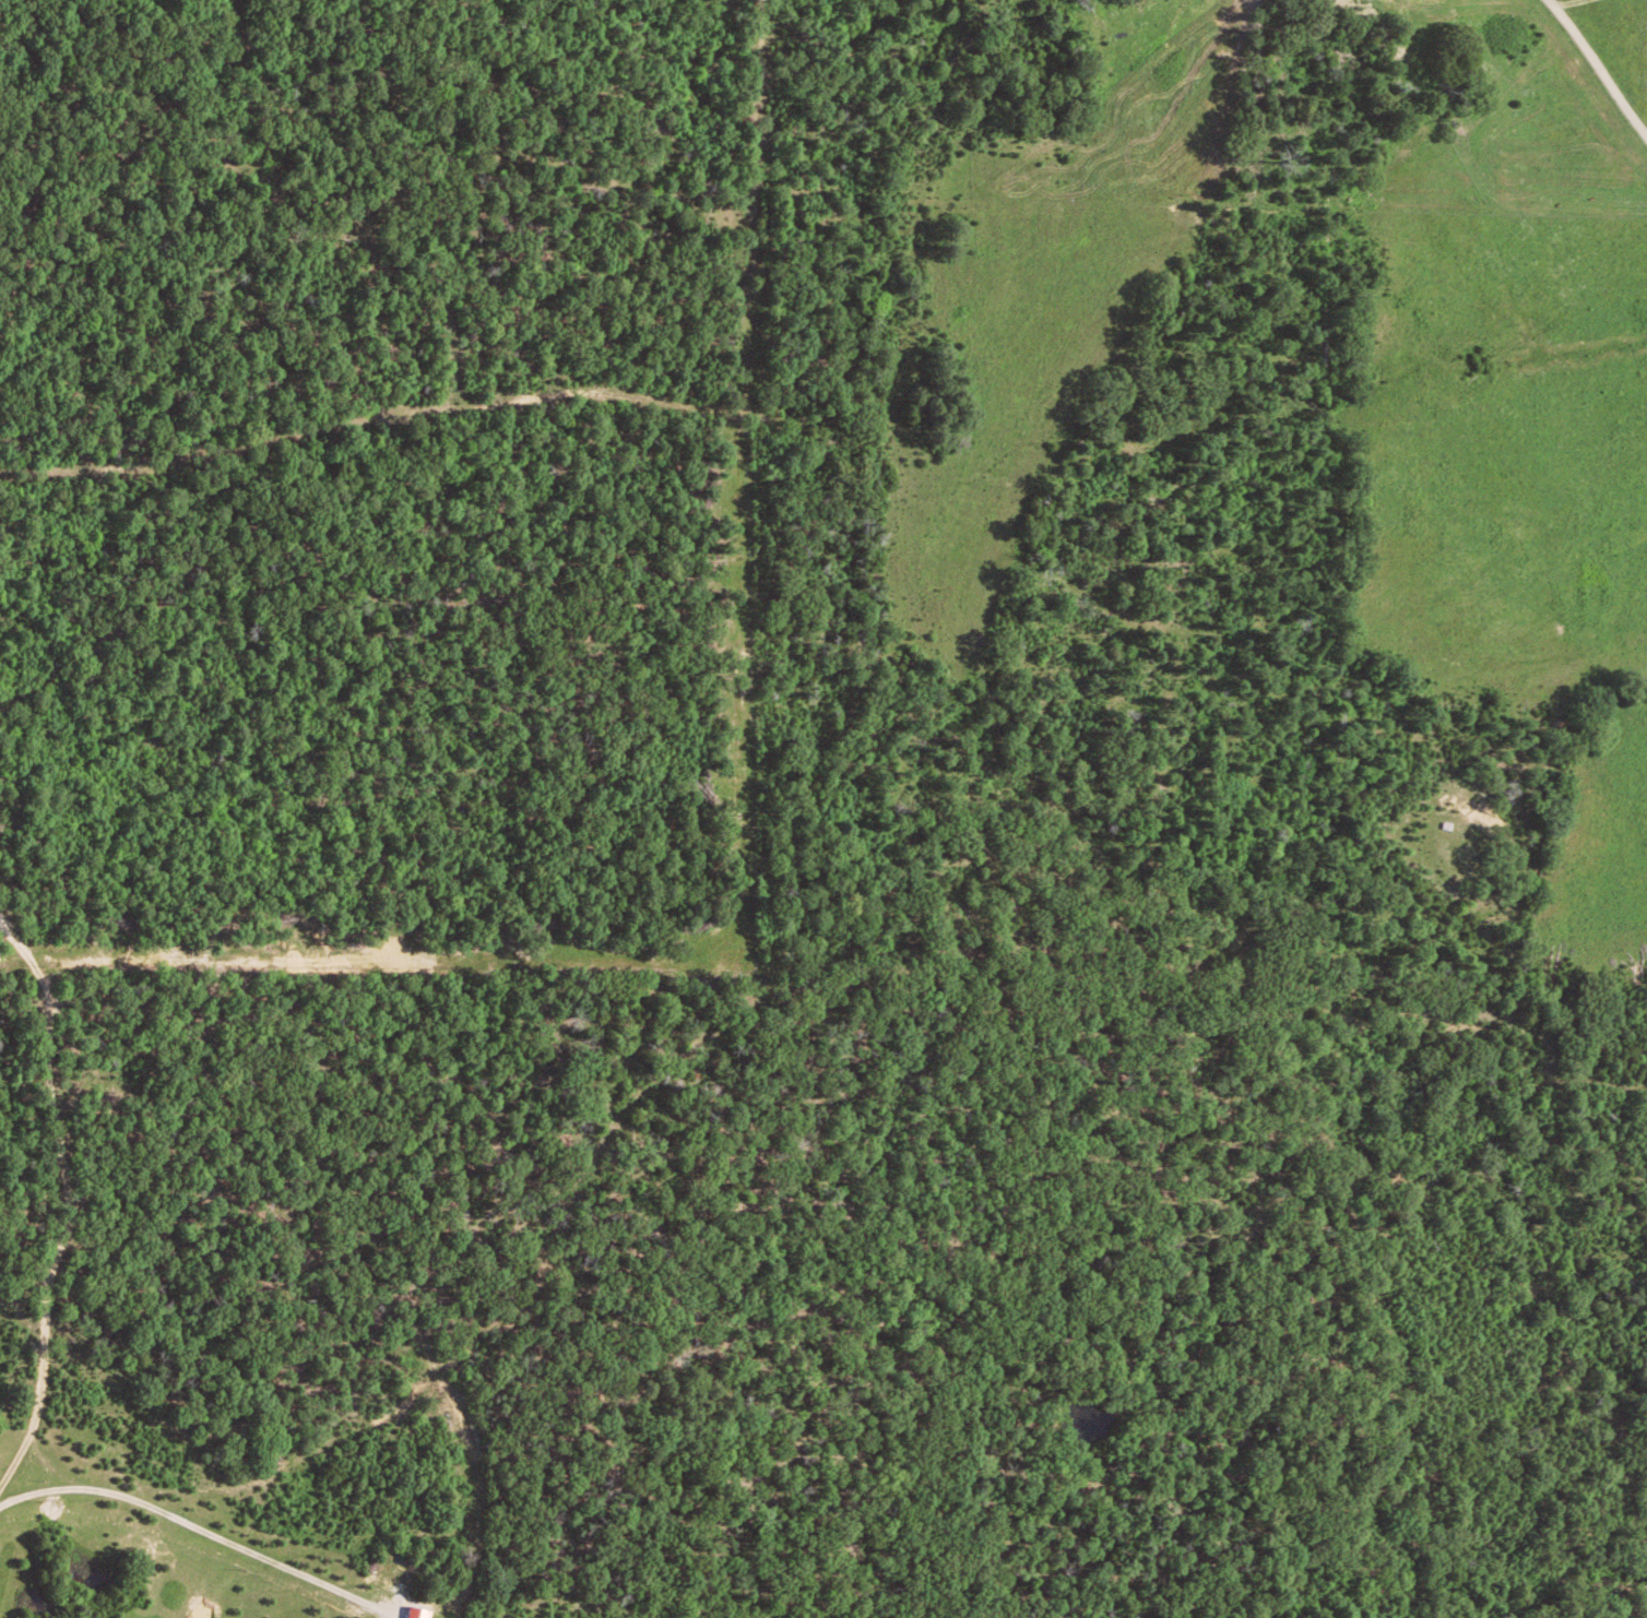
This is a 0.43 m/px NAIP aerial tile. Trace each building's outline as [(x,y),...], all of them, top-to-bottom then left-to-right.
[(413,1606),(410,1617),(433,1617),(435,1611),(413,1606)]
